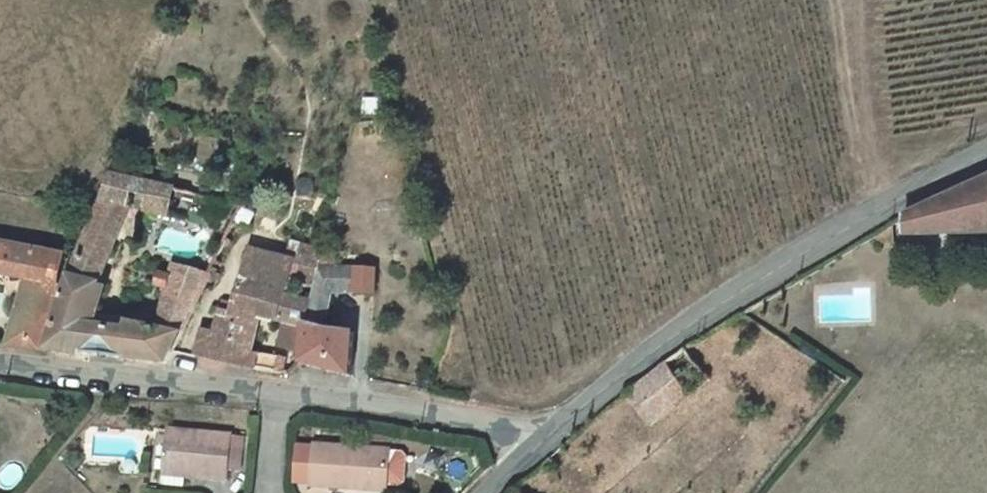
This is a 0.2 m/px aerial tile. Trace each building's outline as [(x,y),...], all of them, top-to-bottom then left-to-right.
[(88,322),(143,175),(117,169),(53,343),(166,364),(210,270),(176,265),(172,278),(162,275),(157,288),(168,291),(152,327),(122,322),(119,329),(88,322)] [(908,241),(986,232),(986,178),(907,215),(908,241)] [(198,192),(155,180),(148,207),(190,218),(198,192)] [(897,238),(896,222),(883,229),(884,239),(897,238)] [(312,299),(323,248),(324,242),(294,235),(289,251),(251,242),(242,281),(312,299)] [(20,280),(11,347),(41,348),(75,250),(0,243),(0,278),(20,280)] [(395,270),(323,248),(312,299),(305,325),(294,364),(349,377),(361,326),(331,318),(343,278),(391,290),(395,270)] [(312,299),(242,281),(239,297),(226,295),(219,328),(202,325),(196,353),(276,371),(280,354),(247,347),(249,311),(305,325),(312,299)] [(233,445),(234,433),(167,428),(163,483),(186,485),(187,475),(230,478),(231,466),(243,467),(245,445),(233,445)] [(351,429),(351,438),(376,440),(376,431),(351,429)] [(300,443),(298,485),(346,488),(346,483),(374,484),(374,483),(387,484),(391,480),(393,454),(389,450),(376,449),(376,448),(300,443)]
